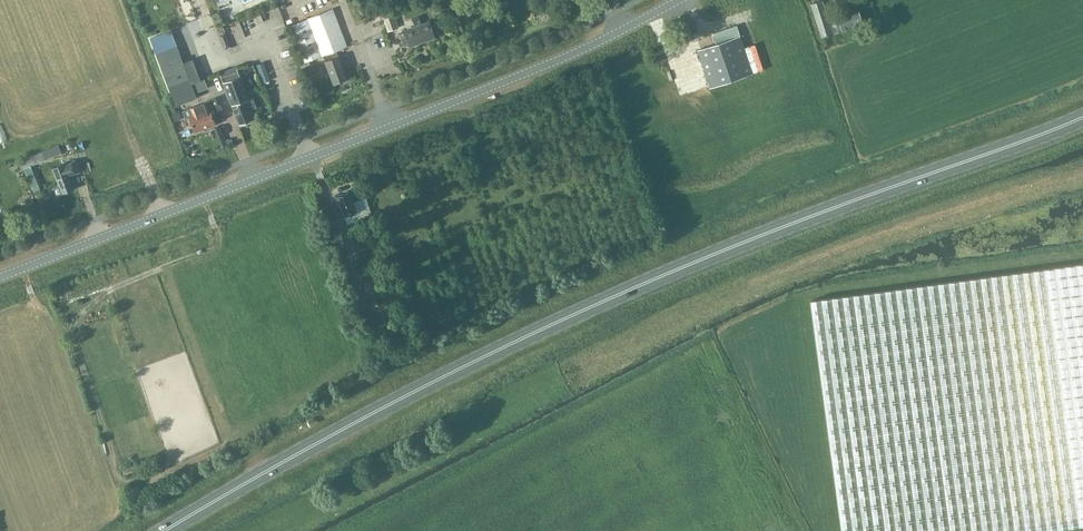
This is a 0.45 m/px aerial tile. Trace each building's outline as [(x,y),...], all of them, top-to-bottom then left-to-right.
[(822,1),(811,4),(822,38),(863,24),(858,8),(827,18),(822,1)] [(450,3),(437,8),(441,16),(453,11),(450,3)] [(290,24),(304,62),(346,46),(332,9),(290,24)] [(394,15),(383,18),(387,31),(395,28),(394,25),(397,24),(394,15)] [(406,35),(401,37),(404,46),(409,44),(410,46),(419,43),(419,41),(435,35),(430,21),(422,24),(419,17),(412,19),(415,27),(404,31),(406,35)] [(198,20),(187,24),(192,38),(203,34),(198,20)] [(709,84),(755,69),(744,34),(740,35),(736,24),(712,33),(716,43),(696,50),(709,84)] [(171,30),(151,38),(156,52),(177,45),(171,30)] [(177,45),(156,52),(176,105),(197,97),(195,92),(207,88),(204,79),(200,80),(200,79),(192,58),(183,61),(177,45)] [(336,50),(323,55),(334,83),(347,78),(336,50)] [(309,62),(300,66),(303,75),(312,71),(309,62)] [(248,98),(237,70),(222,75),(220,76),(238,123),(251,118),(249,111),(257,108),(252,96),(248,98)] [(194,115),(189,117),(194,130),(203,127),(202,125),(213,121),(211,115),(214,114),(223,111),(221,105),(219,105),(216,97),(211,99),(191,107),(191,108),(194,115)] [(174,112),(172,112),(175,120),(182,118),(179,110),(174,112)] [(58,145),(43,151),(46,159),(62,153),(58,145)] [(30,156),(20,160),(23,169),(24,168),(34,164),(30,156)] [(80,172),(75,159),(64,163),(51,168),(61,194),(74,189),(69,176),(80,172)] [(337,197),(336,197),(342,216),(344,215),(348,224),(372,215),(366,197),(353,202),(350,192),(344,194),(342,193),(338,195),(337,197)] [(327,222),(330,231),(338,228),(334,220),(329,205),(322,208),(327,222)] [(338,228),(330,231),(328,232),(332,242),(341,239),(338,228)] [(1082,525),(1082,264),(811,301),(843,530),(1041,530),(1082,525)]
